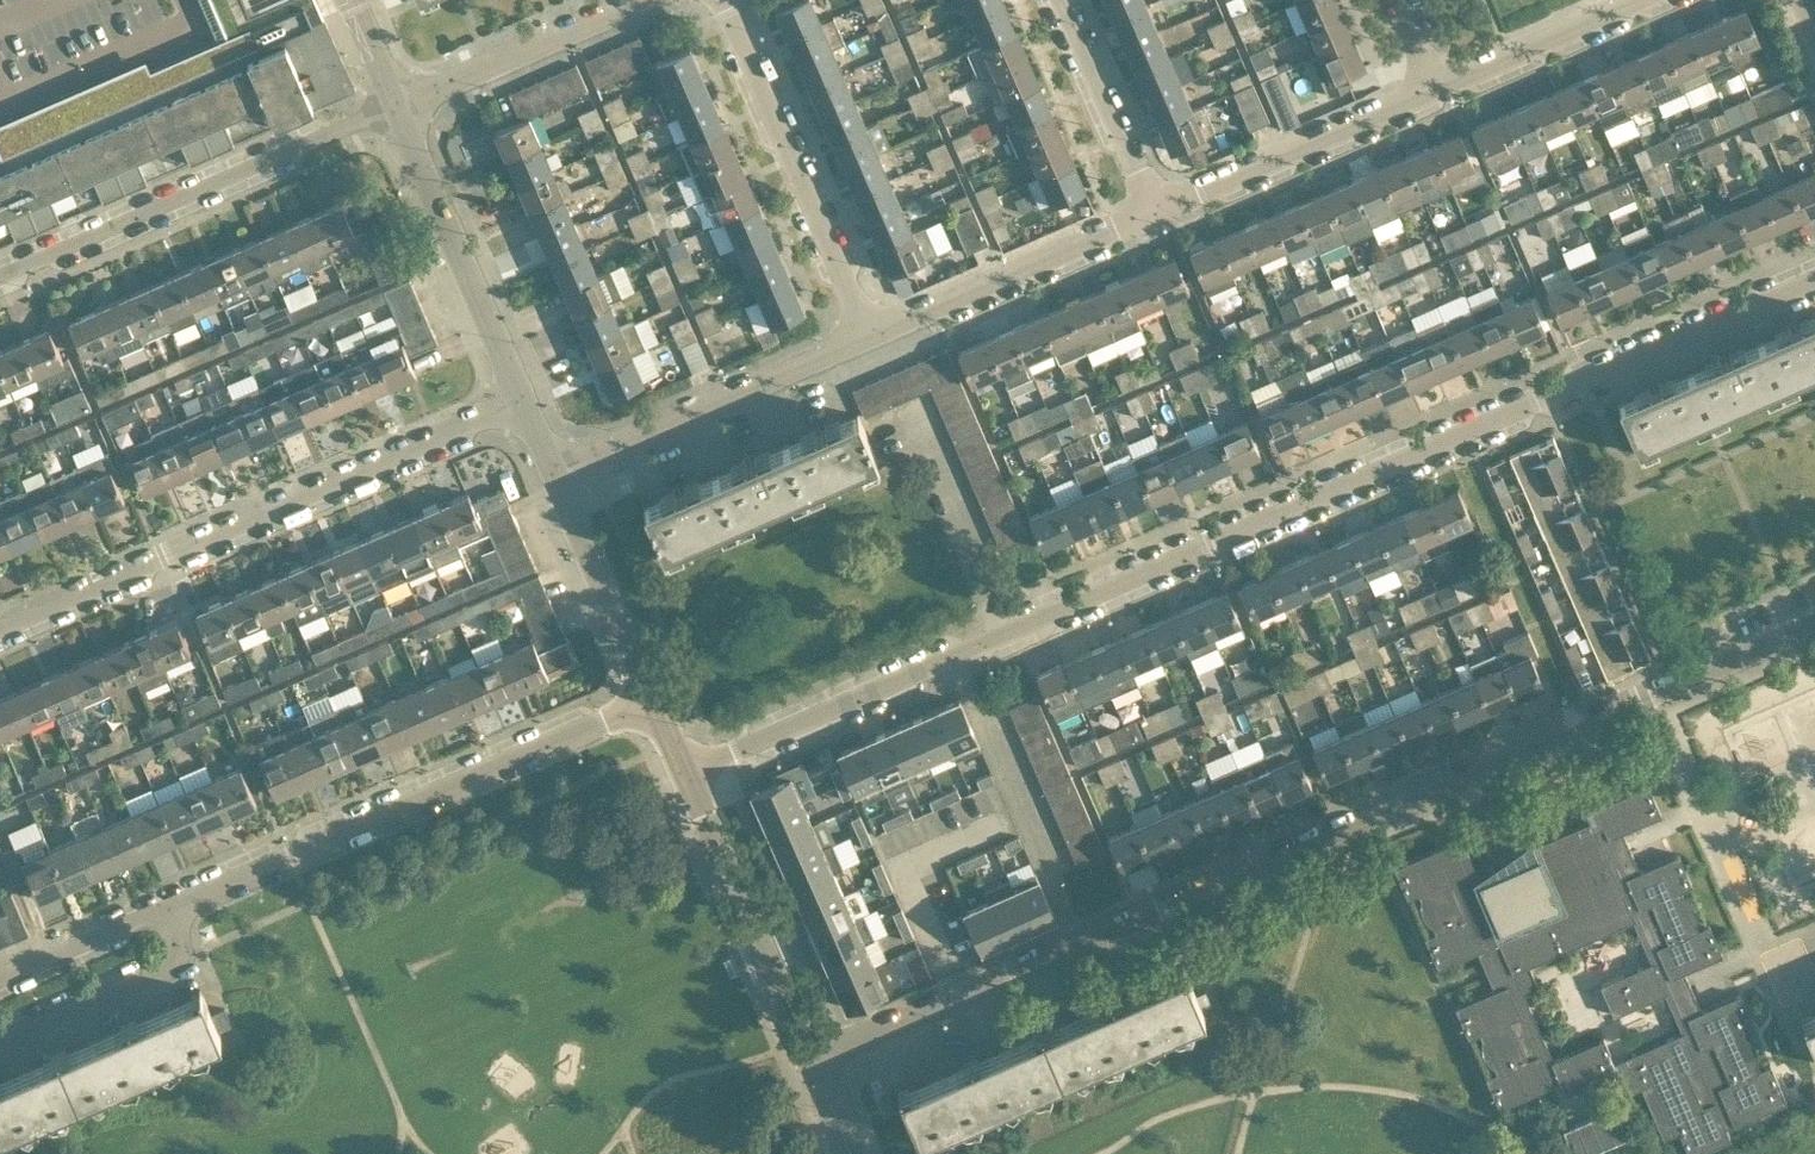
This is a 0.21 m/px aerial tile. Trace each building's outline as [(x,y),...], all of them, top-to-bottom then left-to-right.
[(275,122),(275,123),(355,89),(317,0),(227,39),(226,37),(221,39),(217,41),(22,127),(20,122),(13,125),(13,126),(5,130),(4,129),(0,131),(0,139),(3,147),(6,154),(0,156),(0,242),(275,122)] [(160,3),(167,17),(178,12),(173,0),(168,0),(166,1),(160,3)] [(317,0),(210,0),(227,39),(317,0)] [(812,0),(797,0),(775,9),(787,36),(821,21),(812,0)] [(883,0),(869,0),(863,2),(868,13),(885,5),(883,0)] [(1004,0),(963,0),(971,17),(1005,3),(1004,0)] [(1145,0),(1106,0),(1114,18),(1146,3),(1145,0)] [(1337,0),(1297,0),(1308,26),(1342,12),(1337,0)] [(1016,29),(1005,3),(971,17),(982,44),(1016,29)] [(1146,3),(1114,18),(1125,44),(1158,30),(1146,3)] [(1255,19),(1249,6),(1231,14),(1237,27),(1255,19)] [(1766,55),(1744,8),(1717,20),(1737,67),(1738,68),(1766,55)] [(1353,38),(1342,12),(1308,26),(1320,52),(1353,38)] [(1228,29),(1223,18),(1206,26),(1211,37),(1228,29)] [(1259,29),(1255,19),(1237,27),(1241,37),(1259,29)] [(1717,20),(1690,32),(1704,64),(1711,79),(1737,67),(1717,20)] [(833,47),(821,21),(787,36),(798,62),(833,47)] [(907,33),(912,44),(929,37),(924,25),(907,33)] [(1016,29),(982,44),(968,50),(979,76),(983,74),(1028,55),(1016,29)] [(1233,41),(1228,29),(1211,37),(1216,48),(1233,41)] [(1169,56),(1158,30),(1125,44),(1136,70),(1169,56)] [(1690,32),(1663,43),(1677,75),(1704,64),(1690,32)] [(898,36),(881,43),(886,54),(903,47),(898,36)] [(652,63),(640,37),(626,43),(638,69),(652,63)] [(934,48),(929,37),(912,44),(917,55),(934,48)] [(1320,52),(1311,56),(1322,83),(1327,94),(1351,84),(1346,73),(1365,65),(1353,38),(1320,52)] [(638,69),(626,43),(613,49),(625,75),(638,69)] [(1663,43),(1636,55),(1657,101),(1683,90),(1677,75),(1663,43)] [(701,73),(690,47),(657,61),(668,87),(701,73)] [(844,73),(833,47),(798,62),(810,88),(844,73)] [(908,58),(903,47),(886,54),(891,66),(908,58)] [(625,75),(613,49),(599,55),(611,81),(625,75)] [(611,81),(599,55),(586,61),(598,87),(611,81)] [(1039,81),(1028,55),(983,74),(995,101),(1006,96),(1005,96),(1039,81)] [(1610,67),(1624,99),(1630,113),(1657,101),(1636,55),(1610,67)] [(1180,83),(1169,56),(1136,70),(1148,97),(1180,83)] [(1277,70),(1272,59),(1255,66),(1260,78),(1277,70)] [(948,91),(943,79),(936,64),(923,70),(929,85),(925,87),(930,98),(948,91)] [(589,92),(577,65),(564,71),(576,98),(589,92)] [(1624,99),(1610,67),(1583,78),(1597,110),(1604,127),(1631,115),(1630,113),(1624,99)] [(1282,81),(1277,70),(1260,78),(1265,89),(1282,81)] [(576,98),(564,71),(551,76),(562,104),(576,98)] [(1247,71),(1231,78),(1235,88),(1252,81),(1247,71)] [(713,99),(701,73),(668,87),(679,114),(713,99)] [(855,100),(844,73),(810,88),(821,114),(855,100)] [(562,104),(551,76),(537,82),(549,109),(562,104)] [(1597,110),(1583,78),(1556,90),(1570,122),(1597,110)] [(1051,107),(1039,81),(1005,96),(1006,96),(1017,122),(1051,107)] [(1251,127),(1268,119),(1252,81),(1235,88),(1234,89),(1251,127)] [(549,109),(537,82),(524,88),(536,115),(549,109)] [(1784,82),(1761,92),(1769,108),(1791,99),(1784,82)] [(1191,108),(1180,83),(1148,97),(1159,123),(1191,108)] [(930,98),(925,87),(908,95),(913,106),(930,98)] [(536,115),(524,88),(510,94),(522,121),(530,118),(536,115)] [(1570,122),(1556,90),(1529,102),(1543,135),(1544,134),(1544,133),(1570,122)] [(952,102),(948,91),(930,98),(935,109),(952,102)] [(1761,92),(1750,97),(1757,113),(1769,108),(1761,92)] [(603,103),(609,114),(626,106),(621,94),(603,103)] [(1757,113),(1750,97),(1739,102),(1740,104),(1746,118),(1757,113)] [(935,109),(930,98),(913,106),(917,117),(935,109)] [(724,125),(713,99),(679,114),(691,140),(724,125)] [(867,126),(855,100),(821,114),(832,141),(867,126)] [(964,102),(941,112),(946,122),(968,112),(964,102)] [(1543,135),(1529,102),(1503,114),(1522,158),(1549,146),(1544,134),(1543,135)] [(1214,131),(1202,103),(1191,108),(1159,123),(1171,149),(1214,131)] [(578,114),(583,125),(600,118),(596,106),(578,114)] [(632,117),(626,106),(609,114),(614,125),(632,117)] [(1294,106),(1277,114),(1283,126),(1299,119),(1294,106)] [(1062,134),(1051,107),(1017,122),(1006,127),(1017,153),(1028,148),(1062,134)] [(1522,158),(1503,114),(1475,125),(1476,128),(1492,165),(1495,170),(1522,158)] [(1704,137),(1715,132),(1708,115),(1697,120),(1704,137)] [(541,144),(530,118),(522,121),(496,132),(508,159),(541,144)] [(605,129),(600,118),(583,125),(587,136),(605,129)] [(1780,136),(1773,118),(1762,123),(1769,140),(1780,136)] [(1704,137),(1697,120),(1670,131),(1672,135),(1677,148),(1704,137)] [(1769,140),(1762,123),(1751,128),(1758,145),(1769,140)] [(691,140),(680,145),(691,170),(735,151),(724,125),(691,140)] [(867,126),(832,141),(844,167),(878,152),(867,126)] [(952,137),(957,149),(975,141),(970,130),(952,137)] [(1459,133),(1432,145),(1446,176),(1472,164),(1459,133)] [(1073,160),(1062,134),(1028,148),(1040,175),(1073,160)] [(1672,135),(1645,147),(1652,164),(1663,160),(1676,154),(1677,148),(1672,135)] [(927,149),(932,160),(949,152),(944,141),(927,149)] [(980,152),(975,141),(957,149),(962,160),(980,152)] [(1719,141),(1708,146),(1716,164),(1727,159),(1719,141)] [(624,170),(618,158),(611,143),(593,151),(606,178),(624,170)] [(552,170),(541,144),(508,159),(519,185),(552,170)] [(1446,176),(1432,145),(1404,156),(1418,188),(1424,200),(1451,188),(1446,176)] [(1716,164),(1708,146),(1697,151),(1705,169),(1716,164)] [(1652,164),(1645,147),(1633,152),(1641,170),(1652,164)] [(644,148),(626,155),(631,166),(649,159),(644,148)] [(735,151),(691,170),(703,197),(747,178),(735,151)] [(855,193),(890,178),(878,152),(844,167),(855,193)] [(954,163),(949,152),(932,160),(937,171),(954,163)] [(1392,199),(1418,188),(1404,156),(1378,168),(1392,199)] [(654,170),(649,159),(631,166),(636,178),(654,170)] [(1085,187),(1073,160),(1040,175),(1027,180),(1039,207),(1052,201),(1085,187)] [(1663,160),(1652,164),(1660,182),(1671,178),(1663,160)] [(1600,162),(1589,167),(1596,184),(1608,179),(1600,162)] [(1652,164),(1641,170),(1648,187),(1660,182),(1652,164)] [(1596,184),(1589,167),(1578,172),(1585,189),(1596,184)] [(1392,199),(1378,168),(1351,180),(1370,224),(1398,212),(1392,199)] [(566,176),(557,181),(552,170),(519,185),(530,211),(563,196),(563,195),(572,190),(566,176)] [(629,181),(624,170),(606,178),(611,190),(629,181)] [(1795,181),(1789,184),(1803,215),(1814,210),(1814,172),(1795,181)] [(758,204),(747,178),(703,197),(715,223),(725,219),(758,204)] [(901,205),(890,178),(855,193),(867,220),(901,205)] [(1370,224),(1351,180),(1324,191),(1345,238),(1346,240),(1372,229),(1370,224)] [(1627,181),(1600,193),(1608,210),(1619,205),(1618,203),(1634,195),(1627,181)] [(996,194),(992,184),(975,191),(979,201),(996,194)] [(1803,215),(1789,184),(1762,195),(1776,227),(1803,215)] [(1547,186),(1536,190),(1543,207),(1554,202),(1547,186)] [(1506,198),(1501,201),(1511,222),(1543,207),(1536,190),(1508,203),(1506,198)] [(1298,203),(1311,234),(1318,250),(1345,238),(1338,223),(1324,191),(1298,203)] [(971,204),(967,194),(966,193),(949,201),(954,212),(971,204)] [(1608,210),(1600,193),(1589,198),(1597,216),(1608,210)] [(1001,205),(996,194),(979,201),(984,212),(1001,205)] [(1776,227),(1762,195),(1735,207),(1749,239),(1776,227)] [(575,223),(563,196),(530,211),(541,237),(575,223)] [(662,202),(645,210),(650,220),(667,213),(662,202)] [(354,234),(348,220),(341,203),(313,215),(327,246),(354,234)] [(1311,234),(1298,203),(1271,215),(1284,246),(1311,234)] [(770,231),(758,204),(725,219),(736,245),(770,231)] [(989,242),(971,204),(954,212),(950,214),(967,252),(989,242)] [(878,245),(912,230),(901,205),(867,220),(878,245)] [(357,231),(384,220),(378,207),(352,218),(348,220),(354,234),(358,232),(357,231)] [(1749,239),(1735,207),(1708,219),(1722,251),(1749,239)] [(1493,209),(1466,221),(1473,239),(1501,227),(1493,209)] [(1675,215),(1695,262),(1722,251),(1708,219),(1695,225),(1688,209),(1675,215)] [(645,210),(627,218),(632,228),(650,220),(645,210)] [(1566,229),(1558,211),(1547,216),(1555,234),(1566,229)] [(678,238),(667,213),(650,220),(655,232),(658,230),(664,244),(678,238)] [(327,246),(313,215),(286,227),(303,266),(304,266),(306,271),(319,265),(314,251),(327,246)] [(1284,246),(1271,215),(1244,227),(1257,258),(1284,246)] [(1695,262),(1675,215),(1663,220),(1669,236),(1654,242),(1668,274),(1695,262)] [(1555,234),(1547,216),(1535,221),(1543,239),(1555,234)] [(363,244),(389,232),(384,220),(357,231),(358,232),(363,244)] [(650,220),(632,228),(637,240),(655,232),(650,220)] [(1473,239),(1466,221),(1454,226),(1462,244),(1473,239)] [(586,249),(575,223),(541,237),(553,263),(586,249)] [(937,252),(925,226),(913,232),(912,230),(878,245),(889,272),(937,252)] [(303,266),(286,227),(258,239),(277,282),(292,276),(290,272),(303,266)] [(1257,258),(1244,227),(1217,238),(1231,269),(1257,258)] [(1668,274),(1654,242),(1649,230),(1622,242),(1628,254),(1642,286),(1668,274)] [(781,257),(770,231),(736,245),(747,272),(781,257)] [(368,257),(395,245),(389,232),(363,244),(368,257)] [(1231,269),(1217,238),(1190,250),(1209,293),(1236,281),(1231,269)] [(277,282),(258,239),(231,251),(245,281),(250,294),(252,293),(253,294),(266,289),(265,287),(277,282)] [(1422,240),(1411,244),(1419,262),(1430,257),(1422,240)] [(1477,247),(1484,265),(1496,259),(1488,242),(1477,247)] [(1411,244),(1400,249),(1407,267),(1419,262),(1411,244)] [(374,270),(400,259),(395,245),(368,257),(374,270)] [(1484,265),(1477,247),(1465,252),(1473,269),(1484,265)] [(597,275),(586,249),(553,263),(564,290),(597,275)] [(250,294),(231,251),(204,262),(217,293),(223,306),(250,294)] [(672,261),(676,272),(695,264),(690,253),(672,261)] [(1574,277),(1588,309),(1615,297),(1601,266),(1595,253),(1569,265),(1574,277)] [(1615,297),(1642,286),(1628,254),(1601,266),(1615,297)] [(793,283),(781,257),(747,272),(759,298),(793,283)] [(1174,257),(1147,269),(1161,301),(1188,290),(1174,257)] [(406,271),(400,259),(374,270),(379,282),(406,271)] [(204,262),(177,274),(190,305),(217,293),(204,262)] [(647,271),(652,283),(668,275),(663,264),(647,271)] [(699,275),(695,264),(676,272),(681,283),(699,275)] [(1367,289),(1379,284),(1371,266),(1359,271),(1367,289)] [(1434,266),(1423,271),(1430,288),(1441,284),(1434,266)] [(1161,301),(1147,269),(1120,281),(1133,313),(1134,313),(1161,301)] [(575,316),(609,302),(621,296),(621,295),(619,296),(609,272),(611,271),(610,270),(597,275),(564,290),(575,316)] [(1367,289),(1359,271),(1348,276),(1356,294),(1367,289)] [(1430,288),(1423,271),(1412,276),(1419,293),(1430,288)] [(190,305),(177,274),(149,286),(163,317),(168,329),(169,331),(196,319),(190,305)] [(673,286),(668,275),(652,283),(656,294),(673,286)] [(1588,309),(1574,277),(1547,289),(1561,321),(1588,309)] [(414,292),(408,279),(383,290),(387,298),(389,303),(414,292)] [(1133,313),(1120,281),(1092,293),(1113,340),(1141,328),(1134,313),(1133,313)] [(685,286),(689,297),(700,292),(695,282),(685,286)] [(804,310),(793,283),(759,298),(770,325),(804,310)] [(1386,301),(1379,284),(1367,289),(1374,307),(1386,301)] [(321,308),(349,296),(344,285),(316,297),(321,308)] [(149,286),(122,297),(141,341),(168,329),(163,317),(149,286)] [(1315,287),(1304,292),(1310,308),(1322,303),(1315,287)] [(1367,289),(1356,294),(1364,311),(1374,307),(1367,289)] [(420,305),(414,292),(389,303),(395,315),(420,305)] [(701,292),(700,292),(689,297),(694,307),(705,302),(701,292)] [(1310,308),(1304,292),(1292,296),(1299,313),(1310,308)] [(1113,340),(1092,293),(1065,304),(1086,351),(1113,340)] [(122,297),(95,309),(109,340),(115,354),(142,342),(141,341),(122,297)] [(306,315),(321,308),(316,297),(304,302),(290,308),(295,319),(306,315)] [(367,297),(352,304),(356,312),(370,306),(367,297)] [(1516,340),(1544,327),(1530,297),(1503,309),(1516,340)] [(1478,307),(1471,309),(1489,351),(1516,340),(1503,309),(1498,298),(1491,301),(1488,298),(1479,302),(1478,307)] [(575,316),(587,342),(620,328),(609,302),(575,316)] [(352,304),(337,310),(341,318),(356,312),(352,304)] [(1086,351),(1065,304),(1039,316),(1053,349),(1054,348),(1060,362),(1086,351)] [(426,317),(420,305),(395,315),(397,322),(400,328),(426,317)] [(1463,363),(1489,351),(1469,305),(1443,317),(1463,363)] [(694,313),(695,315),(699,325),(717,317),(712,306),(694,313)] [(1342,306),(1326,313),(1315,318),(1322,335),(1350,323),(1348,319),(1342,306)] [(109,340),(95,309),(68,321),(81,352),(94,347),(100,360),(115,354),(109,340)] [(1261,311),(1250,315),(1257,331),(1268,326),(1261,311)] [(281,326),(277,314),(262,321),(267,332),(281,326)] [(1257,331),(1250,315),(1239,320),(1246,336),(1257,331)] [(1053,349),(1039,316),(1012,328),(1026,360),(1053,349)] [(431,330),(426,317),(400,328),(406,340),(406,341),(431,330)] [(691,327),(687,317),(670,324),(674,334),(691,327)] [(722,328),(717,317),(699,325),(704,336),(722,328)] [(1436,375),(1463,363),(1443,317),(1415,328),(1436,375)] [(1322,335),(1315,318),(1304,323),(1288,330),(1295,347),(1322,335)] [(1814,368),(1814,319),(1760,343),(1778,384),(1814,368)] [(262,321),(247,327),(252,338),(267,332),(262,321)] [(312,321),(297,328),(301,336),(315,330),(312,321)] [(620,328),(587,342),(598,368),(631,354),(647,347),(636,321),(620,328)] [(416,373),(408,356),(402,342),(406,340),(400,328),(397,322),(367,335),(367,337),(366,337),(387,385),(416,373)] [(691,327),(674,334),(680,347),(682,346),(693,372),(708,365),(691,327)] [(1436,375),(1415,328),(1415,327),(1388,338),(1409,386),(1436,375)] [(277,346),(301,336),(297,328),(273,338),(277,346)] [(1026,360),(1012,328),(985,339),(999,371),(1005,387),(1032,375),(1026,360)] [(21,342),(35,374),(41,387),(74,373),(68,359),(62,361),(49,330),(21,342)] [(437,344),(431,330),(406,341),(406,340),(402,342),(408,356),(437,344)] [(1295,347),(1288,330),(1272,336),(1261,341),(1269,359),(1295,347)] [(387,385),(366,337),(339,349),(360,397),(387,385)] [(1382,398),(1409,386),(1388,338),(1361,350),(1364,357),(1369,367),(1382,398)] [(222,339),(208,345),(212,355),(227,349),(222,339)] [(999,371),(985,339),(958,351),(972,383),(999,371)] [(1190,341),(1179,346),(1186,362),(1197,357),(1190,341)] [(1269,359),(1261,341),(1250,346),(1258,364),(1269,359)] [(21,342),(0,351),(0,368),(8,386),(35,374),(21,342)] [(1778,384),(1760,343),(1731,355),(1730,356),(1690,374),(1708,415),(1778,384)] [(257,344),(242,350),(247,361),(262,355),(257,344)] [(197,362),(212,355),(208,345),(193,352),(180,357),(185,367),(197,362)] [(1186,362),(1179,346),(1168,351),(1175,367),(1186,362)] [(360,397),(339,349),(314,360),(314,362),(312,363),(332,409),(360,397)] [(958,376),(946,349),(933,355),(945,382),(958,376)] [(247,361),(242,350),(227,357),(232,367),(247,361)] [(643,381),(631,354),(598,368),(610,395),(643,381)] [(945,382),(933,355),(919,361),(931,388),(932,388),(945,382)] [(158,379),(185,367),(180,357),(153,369),(158,379)] [(1382,398),(1369,367),(1364,357),(1337,369),(1355,410),(1382,398)] [(1202,367),(1191,372),(1199,389),(1210,384),(1229,375),(1221,358),(1202,367)] [(931,388),(919,361),(906,367),(918,394),(931,388)] [(332,409),(312,363),(285,374),(305,421),(332,409)] [(1137,365),(1126,370),(1133,387),(1144,382),(1137,365)] [(918,394),(906,367),(893,372),(905,400),(918,394)] [(207,378),(203,368),(188,374),(193,385),(207,378)] [(131,391),(158,379),(153,369),(139,375),(127,381),(131,391)] [(1355,410),(1337,369),(1310,381),(1328,422),(1355,410)] [(1133,387),(1126,370),(1114,375),(1122,392),(1133,387)] [(905,400),(893,372),(880,378),(892,406),(905,400)] [(1191,372),(1179,377),(1187,395),(1199,389),(1191,372)] [(193,385),(188,374),(173,381),(178,391),(193,385)] [(305,421),(285,374),(273,380),(279,395),(265,401),(278,433),(305,421)] [(1638,452),(1639,452),(1639,451),(1640,451),(1638,446),(1708,415),(1690,374),(1619,405),(1619,404),(1617,405),(1638,452)] [(964,390),(958,376),(945,382),(932,388),(938,402),(964,390)] [(892,406),(880,378),(867,384),(879,411),(892,406)] [(103,403),(131,391),(127,381),(99,393),(103,403)] [(1328,422),(1310,381),(1283,392),(1301,434),(1328,422)] [(879,411),(867,384),(853,390),(865,417),(879,411)] [(265,401),(257,385),(230,397),(251,445),(254,443),(258,448),(267,444),(267,438),(278,433),(265,401)] [(81,390),(49,404),(58,423),(70,418),(89,410),(81,390)] [(970,403),(964,390),(938,402),(943,415),(970,403)] [(1148,391),(1137,396),(1144,413),(1156,408),(1148,391)] [(149,392),(134,398),(141,413),(142,413),(140,408),(153,402),(149,392)] [(1301,434),(1283,392),(1257,404),(1275,445),(1301,434)] [(1085,393),(1074,397),(1081,414),(1092,410),(1085,393)] [(1144,413),(1137,396),(1126,400),(1134,418),(1144,413)] [(251,445),(230,397),(203,409),(224,457),(251,445)] [(1081,414),(1074,397),(1063,402),(1070,419),(1081,414)] [(134,398),(102,412),(109,428),(141,413),(134,398)] [(975,416),(970,403),(943,415),(949,428),(975,416)] [(224,457),(203,409),(176,421),(197,468),(224,457)] [(1032,410),(1029,412),(1018,417),(1025,433),(1039,427),(1032,410)] [(1100,427),(1092,410),(1081,414),(1088,431),(1100,427)] [(858,415),(855,417),(786,447),(804,488),(875,457),(877,462),(878,462),(879,462),(880,462),(859,414),(858,415)] [(1088,431),(1081,414),(1070,419),(1077,436),(1088,431)] [(981,429),(975,416),(949,428),(954,441),(981,429)] [(1025,433),(1018,417),(1007,422),(1014,438),(1025,433)] [(40,418),(25,425),(29,435),(45,429),(40,418)] [(197,468),(176,421),(152,432),(153,434),(150,435),(170,480),(197,468)] [(1259,453),(1245,422),(1218,433),(1232,465),(1259,453)] [(75,424),(60,430),(64,441),(80,434),(75,424)] [(29,435),(25,425),(10,431),(14,442),(29,435)] [(987,442),(981,429),(954,441),(960,454),(987,442)] [(60,430),(45,437),(49,448),(64,441),(60,430)] [(1232,465),(1218,433),(1191,445),(1205,476),(1232,465)] [(170,480),(150,435),(134,443),(140,455),(129,460),(142,492),(170,480)] [(1040,437),(1029,442),(1037,460),(1048,455),(1040,437)] [(1561,456),(1553,437),(1510,456),(1522,483),(1563,466),(1559,457),(1561,456)] [(79,460),(103,450),(100,440),(75,449),(79,460)] [(993,456),(987,442),(960,454),(966,467),(993,456)] [(1029,442),(1018,447),(1025,465),(1037,460),(1029,442)] [(1178,488),(1164,457),(1158,445),(1131,457),(1150,500),(1178,488)] [(1205,476),(1191,445),(1164,457),(1178,488),(1205,476)] [(716,478),(734,519),(804,488),(786,447),(716,478)] [(20,448),(5,454),(10,465),(25,458),(20,448)] [(113,468),(106,452),(79,464),(79,465),(75,467),(95,512),(123,500),(109,469),(113,468)] [(5,454),(0,457),(0,469),(10,465),(5,454)] [(999,469),(993,456),(966,467),(971,481),(999,469)] [(1076,474),(1084,491),(1098,523),(1125,512),(1111,480),(1103,462),(1076,474)] [(1566,474),(1563,466),(1522,483),(1534,511),(1577,492),(1569,473),(1566,474)] [(95,512),(75,467),(48,478),(68,524),(95,512)] [(1150,500),(1136,468),(1111,480),(1125,512),(1150,500)] [(1004,482),(999,469),(971,481),(977,494),(1004,482)] [(1493,480),(1498,494),(1509,489),(1503,476),(1493,480)] [(68,524),(48,478),(46,479),(46,478),(26,486),(27,488),(21,490),(40,536),(68,524)] [(642,509),(663,556),(664,556),(664,555),(665,555),(663,550),(734,519),(716,478),(644,509),(643,509),(642,509)] [(1010,495),(1004,482),(977,494),(983,507),(1010,495)] [(481,514),(507,503),(508,503),(508,501),(502,488),(475,500),(472,502),(468,492),(440,505),(453,536),(454,535),(484,522),(481,514)] [(1457,489),(1430,501),(1444,533),(1471,521),(1457,489)] [(1514,502),(1509,489),(1498,494),(1503,507),(1514,502)] [(40,536),(21,490),(0,499),(0,515),(0,516),(14,547),(40,536)] [(1098,523),(1084,491),(1057,503),(1071,535),(1098,523)] [(1586,511),(1577,492),(1534,511),(1546,539),(1587,521),(1583,512),(1586,511)] [(1016,508),(1010,495),(983,507),(988,520),(1016,508)] [(1444,533),(1430,501),(1403,513),(1417,545),(1422,557),(1449,545),(1444,533)] [(512,515),(507,503),(481,514),(484,522),(486,527),(512,515)] [(1071,535),(1057,503),(1030,515),(1044,547),(1071,535)] [(462,553),(455,536),(454,535),(453,536),(440,505),(412,517),(433,566),(461,554),(462,553)] [(1022,521),(1016,508),(988,520),(994,533),(1022,521)] [(1417,545),(1403,513),(1376,525),(1390,556),(1394,565),(1395,568),(1422,557),(1417,545)] [(518,528),(512,515),(486,527),(492,539),(518,528)] [(14,547),(0,516),(0,554),(14,547)] [(433,566),(412,517),(385,528),(406,577),(433,566)] [(1028,535),(1022,521),(994,533),(1000,547),(1028,535)] [(1591,530),(1587,521),(1546,539),(1558,567),(1602,548),(1593,528),(1591,530)] [(1390,556),(1376,525),(1349,536),(1363,568),(1367,577),(1394,565),(1390,556)] [(406,577),(385,528),(358,540),(379,589),(406,577)] [(523,541),(518,528),(492,539),(497,552),(523,541)] [(1517,536),(1522,549),(1533,544),(1528,531),(1517,536)] [(1363,568),(1349,536),(1322,548),(1336,580),(1363,568)] [(379,589),(358,540),(330,552),(352,601),(379,589)] [(529,554),(523,541),(497,552),(503,565),(529,554)] [(1539,557),(1533,544),(1522,549),(1528,562),(1539,557)] [(1295,560),(1309,592),(1336,580),(1322,548),(1295,560)] [(1610,566),(1602,548),(1558,567),(1570,595),(1611,577),(1607,568),(1610,566)] [(352,601),(330,552),(303,564),(325,612),(352,601)] [(535,567),(529,554),(503,565),(504,568),(509,579),(535,567)] [(1309,592),(1295,560),(1268,572),(1282,604),(1309,592)] [(325,612),(303,564),(276,576),(290,607),(297,624),(325,612)] [(478,592),(509,579),(504,568),(473,582),(478,592)] [(1282,604),(1268,572),(1241,583),(1255,615),(1282,604)] [(1475,573),(1464,578),(1471,595),(1482,589),(1475,573)] [(544,587),(539,574),(512,586),(518,599),(544,587)] [(290,607),(276,576),(249,588),(270,637),(286,630),(278,612),(290,607)] [(1626,603),(1617,584),(1615,585),(1611,577),(1570,595),(1583,622),(1626,603)] [(1471,595),(1464,578),(1453,583),(1460,599),(1471,595)] [(478,592),(473,582),(445,593),(450,604),(465,598),(478,592)] [(519,601),(518,599),(512,586),(481,599),(485,609),(489,607),(491,612),(519,601)] [(1540,591),(1546,604),(1557,600),(1551,586),(1540,591)] [(549,599),(544,587),(518,599),(519,601),(523,611),(549,599)] [(249,588),(222,600),(243,649),(270,637),(249,588)] [(1226,590),(1199,602),(1213,634),(1240,622),(1226,590)] [(1444,606),(1437,590),(1410,602),(1416,618),(1444,606)] [(450,604),(445,593),(419,605),(424,615),(450,604)] [(485,609),(481,599),(467,606),(471,615),(485,609)] [(555,613),(549,599),(523,611),(529,624),(555,613)] [(1494,616),(1486,599),(1475,604),(1482,621),(1494,616)] [(243,649),(222,600),(195,611),(208,642),(203,644),(211,663),(231,654),(243,649)] [(1562,613),(1557,600),(1546,604),(1552,617),(1562,613)] [(379,622),(364,628),(369,639),(396,628),(392,617),(386,602),(373,608),(379,622)] [(1213,634),(1199,602),(1172,614),(1186,646),(1191,658),(1218,646),(1213,634)] [(1416,618),(1410,602),(1400,606),(1407,622),(1416,618)] [(1634,622),(1626,603),(1583,622),(1595,650),(1636,632),(1631,623),(1634,622)] [(1482,621),(1475,604),(1463,609),(1471,626),(1472,625),(1482,621)] [(406,611),(392,617),(396,628),(411,621),(406,611)] [(561,625),(555,613),(529,624),(534,636),(561,625)] [(1186,646),(1172,614),(1145,626),(1159,658),(1186,646)] [(446,626),(442,616),(426,623),(430,632),(446,626)] [(176,620),(147,632),(167,678),(170,676),(165,663),(190,651),(176,620)] [(1433,622),(1422,626),(1430,644),(1441,639),(1433,622)] [(426,623),(412,629),(416,638),(430,632),(426,623)] [(1370,624),(1358,629),(1366,646),(1377,641),(1370,624)] [(566,638),(561,625),(534,636),(531,638),(537,651),(566,638)] [(1159,658),(1145,626),(1118,637),(1137,683),(1165,671),(1159,658)] [(1430,644),(1422,626),(1411,631),(1418,649),(1430,644)] [(342,651),(369,639),(364,628),(337,640),(342,651)] [(1366,646),(1358,629),(1347,634),(1354,651),(1366,646)] [(167,678),(147,632),(120,644),(134,676),(137,675),(142,688),(167,678)] [(1538,655),(1528,632),(1503,643),(1504,647),(1495,651),(1515,697),(1543,685),(1531,658),(1538,655)] [(1606,678),(1650,658),(1642,639),(1639,640),(1636,632),(1595,650),(1606,678)] [(548,674),(572,664),(575,654),(568,638),(569,637),(566,638),(537,651),(531,638),(503,650),(520,688),(548,676),(548,674)] [(1091,649),(1111,695),(1138,683),(1137,683),(1118,637),(1091,649)] [(392,649),(387,639),(371,646),(376,656),(392,649)] [(317,662),(342,651),(337,640),(312,651),(317,662)] [(1384,658),(1377,641),(1366,646),(1373,663),(1384,658)] [(1565,646),(1570,659),(1581,655),(1575,642),(1565,646)] [(1314,643),(1303,648),(1302,648),(1309,665),(1321,659),(1314,643)] [(134,676),(120,644),(93,656),(107,688),(134,676)] [(376,656),(371,646),(358,652),(362,662),(376,656)] [(1373,663),(1366,646),(1354,651),(1362,668),(1373,663)] [(1309,665),(1302,648),(1292,653),(1299,669),(1309,665)] [(1111,695),(1091,649),(1065,661),(1079,693),(1085,706),(1111,695)] [(520,688),(503,650),(476,662),(492,701),(520,689),(520,688)] [(1515,697),(1495,651),(1469,662),(1488,708),(1515,697)] [(1586,668),(1581,655),(1570,659),(1576,672),(1586,668)] [(107,688),(93,656),(66,668),(80,699),(107,688)] [(302,668),(297,657),(283,664),(282,664),(287,675),(302,668)] [(1079,693),(1065,661),(1037,673),(1057,719),(1085,706),(1079,693)] [(338,673),(333,662),(317,669),(322,680),(338,673)] [(492,701),(476,662),(449,674),(465,712),(492,701)] [(1488,708),(1469,662),(1467,663),(1473,676),(1448,688),(1462,720),(1488,708)] [(287,675),(282,664),(267,671),(272,681),(287,675)] [(1266,683),(1259,666),(1232,678),(1239,695),(1266,683)] [(80,699),(66,668),(39,680),(53,711),(80,699)] [(322,680),(317,669),(302,676),(307,686),(322,680)] [(1333,686),(1326,669),(1314,674),(1321,691),(1333,686)] [(221,688),(227,701),(260,687),(254,674),(221,688)] [(465,712),(449,674),(422,686),(438,724),(465,712)] [(1321,691),(1314,674),(1303,678),(1310,695),(1321,691)] [(53,711),(39,680),(12,692),(25,723),(53,711)] [(438,724),(422,686),(394,698),(411,736),(438,724)] [(267,704),(283,697),(278,687),(263,693),(267,704)] [(1462,720),(1448,688),(1421,699),(1435,732),(1462,720)] [(1225,707),(1218,689),(1207,694),(1215,711),(1225,707)] [(12,692),(0,697),(0,735),(1,735),(0,734),(25,723),(12,692)] [(1271,692),(1260,697),(1267,714),(1278,709),(1271,692)] [(217,693),(208,696),(182,708),(187,718),(222,703),(217,693)] [(253,709),(267,704),(263,693),(248,700),(253,710),(253,709)] [(1215,711),(1207,694),(1195,699),(1203,717),(1215,711)] [(1015,722),(1043,710),(1036,696),(1009,708),(1015,722)] [(367,709),(368,708),(363,698),(337,709),(336,706),(334,707),(357,759),(384,748),(367,709)] [(411,736),(394,698),(368,709),(368,708),(367,709),(384,748),(411,736)] [(980,748),(958,698),(934,709),(955,759),(980,748)] [(1435,732),(1421,699),(1394,711),(1408,744),(1435,732)] [(357,759),(334,707),(309,718),(310,720),(307,721),(329,772),(357,759)] [(1163,707),(1151,712),(1159,729),(1170,724),(1163,707)] [(1233,724),(1225,707),(1215,711),(1222,729),(1233,724)] [(955,759),(934,709),(910,720),(927,758),(950,748),(955,759)] [(1048,723),(1043,710),(1015,722),(1021,735),(1048,723)] [(1222,729),(1215,711),(1203,717),(1210,734),(1219,730),(1222,729)] [(1408,744),(1394,711),(1367,723),(1381,755),(1408,744)] [(1159,729),(1151,712),(1140,716),(1147,734),(1159,729)] [(173,724),(169,713),(153,720),(158,731),(173,724)] [(208,729),(203,719),(188,725),(193,736),(208,729)] [(158,731),(153,720),(139,727),(143,737),(158,731)] [(927,758),(910,720),(886,730),(908,779),(909,779),(905,768),(927,758)] [(1136,720),(1124,725),(1131,743),(1144,738),(1136,720)] [(329,772),(307,721),(283,732),(282,730),(279,731),(302,783),(302,784),(329,772)] [(131,742),(122,723),(111,728),(115,737),(99,744),(104,754),(131,742)] [(1054,736),(1048,723),(1021,735),(1027,748),(1054,736)] [(1381,755),(1367,723),(1340,735),(1354,767),(1381,755)] [(193,736),(188,725),(173,732),(178,743),(193,736)] [(1131,743),(1124,725),(1098,736),(1106,754),(1131,743)] [(1211,772),(1290,740),(1284,726),(1205,759),(1211,772)] [(908,779),(886,730),(863,740),(885,790),(908,779)] [(302,783),(279,731),(265,737),(272,753),(259,758),(275,795),(302,784),(302,783)] [(1174,734),(1163,739),(1170,756),(1182,751),(1174,734)] [(1354,767),(1340,735),(1312,747),(1326,779),(1354,767)] [(1060,749),(1054,736),(1027,748),(1033,761),(1060,749)] [(1106,754),(1098,736),(1070,747),(1078,765),(1106,754)] [(1170,756),(1163,739),(1151,744),(1158,761),(1170,756)] [(885,790),(863,740),(839,751),(856,790),(879,780),(884,790),(885,790)] [(1292,740),(1264,752),(1284,797),(1311,786),(1298,754),(1292,740)] [(154,753),(149,742),(134,749),(138,760),(154,753)] [(104,754),(99,744),(85,750),(90,761),(104,754)] [(138,760),(134,749),(119,756),(124,766),(138,760)] [(1066,762),(1060,749),(1033,761),(1038,774),(1066,762)] [(1284,797),(1264,752),(1238,763),(1257,809),(1284,797)] [(1120,758),(1110,763),(1117,780),(1128,775),(1120,758)] [(65,771),(61,761),(45,767),(49,778),(65,771)] [(1071,775),(1066,762),(1038,774),(1044,787),(1071,775)] [(1117,780),(1110,763),(1098,768),(1104,781),(1106,785),(1117,780)] [(1257,809),(1238,763),(1210,775),(1215,788),(1216,788),(1231,821),(1257,809)] [(240,765),(211,778),(227,816),(256,803),(240,765)] [(99,777),(95,766),(79,773),(84,784),(99,777)] [(49,778),(45,767),(31,773),(36,784),(49,778)] [(839,767),(830,771),(836,784),(845,780),(839,767)] [(994,781),(990,772),(976,778),(980,787),(994,781)] [(84,784),(79,773),(65,779),(70,790),(84,784)] [(751,792),(762,816),(801,799),(790,775),(751,792)] [(1077,788),(1071,775),(1044,787),(1050,800),(1077,788)] [(227,816),(211,778),(184,789),(200,827),(227,816)] [(851,794),(845,780),(836,784),(842,798),(851,794)] [(1421,896),(1420,901),(1421,906),(1422,910),(1424,915),(1426,918),(1429,922),(1433,925),(1436,930),(1425,935),(1438,966),(1477,949),(1494,988),(1455,1005),(1469,1036),(1480,1031),(1482,1036),(1481,1041),(1482,1046),(1483,1050),(1485,1055),(1487,1059),(1491,1062),(1494,1065),(1497,1070),(1486,1075),(1499,1106),(1560,1080),(1564,1090),(1615,1068),(1617,1068),(1603,1036),(1552,1059),(1524,993),(1538,986),(1528,963),(1633,918),(1651,960),(1600,982),(1614,1013),(1665,991),(1682,1031),(1631,1053),(1644,1082),(1626,1090),(1626,1089),(1625,1090),(1626,1092),(1641,1085),(1662,1133),(1678,1126),(1690,1153),(1691,1153),(1730,1137),(1725,1126),(1786,1100),(1770,1064),(1759,1069),(1757,1063),(1758,1059),(1757,1054),(1756,1049),(1754,1045),(1752,1041),(1749,1038),(1745,1035),(1742,1028),(1753,1023),(1740,993),(1701,1010),(1684,971),(1722,954),(1709,923),(1698,928),(1696,923),(1696,918),(1696,913),(1695,908),(1693,904),(1690,900),(1687,897),(1683,894),(1681,888),(1692,883),(1679,853),(1639,870),(1622,831),(1661,814),(1648,784),(1586,810),(1590,820),(1532,845),(1538,857),(1529,861),(1528,859),(1526,860),(1527,862),(1519,865),(1519,863),(1517,864),(1517,866),(1510,869),(1509,867),(1507,868),(1508,870),(1500,873),(1500,872),(1498,872),(1498,874),(1491,877),(1490,876),(1488,877),(1489,878),(1481,881),(1481,880),(1480,880),(1461,836),(1394,866),(1407,896),(1419,891),(1421,896)] [(956,787),(943,793),(947,802),(960,796),(956,787)] [(1083,801),(1077,788),(1050,800),(1056,813),(1083,801)] [(1216,788),(1215,788),(1216,790),(1190,801),(1204,832),(1231,821),(1216,788)] [(200,827),(184,789),(156,801),(173,839),(200,827)] [(41,790),(25,797),(30,807),(46,801),(41,790)] [(947,802),(943,793),(929,799),(933,808),(947,802)] [(811,823),(801,799),(762,816),(773,840),(811,823)] [(1157,799),(1130,810),(1136,824),(1150,856),(1177,844),(1163,813),(1157,799)] [(173,839),(156,801),(130,813),(146,851),(173,839)] [(1061,826),(1088,815),(1083,801),(1056,813),(1061,826)] [(1204,832),(1190,801),(1163,813),(1177,844),(1204,832)] [(909,807),(895,813),(899,822),(913,816),(909,807)] [(118,863),(97,813),(69,824),(75,837),(92,875),(118,863)] [(130,813),(102,825),(118,863),(146,851),(130,813)] [(866,828),(860,813),(851,817),(857,832),(866,828)] [(899,822),(895,813),(882,820),(886,828),(899,822)] [(1067,840),(1094,828),(1088,815),(1061,826),(1067,840)] [(821,846),(811,823),(773,840),(783,864),(832,842),(832,841),(821,846)] [(1150,856),(1136,824),(1109,836),(1123,867),(1150,856)] [(872,841),(866,828),(857,832),(863,845),(872,841)] [(1100,841),(1094,828),(1067,840),(1073,853),(1100,841)] [(65,886),(42,833),(15,845),(1,851),(17,889),(31,883),(37,898),(65,886)] [(850,834),(834,841),(844,864),(860,857),(850,834)] [(1008,850),(1022,844),(1018,835),(1004,841),(1008,850)] [(75,837),(49,849),(65,886),(92,875),(75,837)] [(1106,855),(1100,841),(1073,853),(1079,867),(1106,855)] [(843,866),(832,842),(783,864),(793,887),(843,866)] [(984,850),(971,856),(974,865),(988,859),(984,850)] [(974,865),(971,856),(957,862),(961,871),(974,865)] [(887,874),(880,860),(872,864),(878,878),(887,874)] [(843,866),(793,887),(804,911),(843,894),(832,871),(843,866)] [(1055,916),(1035,872),(1011,882),(1009,877),(1008,878),(1030,927),(1055,916)] [(893,888),(887,874),(878,878),(884,892),(893,888)] [(1030,927),(1008,878),(984,888),(1006,937),(1030,927)] [(1006,937),(984,888),(988,899),(965,909),(982,948),(1006,937)] [(0,896),(0,898),(6,911),(16,907),(10,892),(0,896)] [(853,916),(843,894),(804,911),(814,934),(863,913),(863,912),(853,916)] [(28,934),(16,907),(6,911),(2,913),(14,940),(28,934)] [(907,921),(901,908),(892,912),(898,925),(907,921)] [(2,913),(0,914),(0,941),(2,945),(14,940),(2,913)] [(874,936),(863,913),(814,934),(825,958),(874,936)] [(913,935),(907,921),(898,925),(905,939),(913,935)] [(874,965),(864,942),(874,937),(874,936),(825,958),(835,982),(874,965)] [(928,969),(922,955),(913,959),(920,973),(928,969)] [(885,989),(874,965),(835,982),(846,1006),(885,989)] [(1182,971),(1113,1001),(1112,1002),(1131,1044),(1203,1013),(1182,965),(1181,965),(1181,966),(1180,967),(1182,971)] [(130,1025),(148,1067),(219,1036),(220,1036),(199,988),(198,989),(199,989),(197,990),(199,995),(130,1025)] [(1131,1044),(1112,1002),(1042,1033),(1060,1075),(1131,1044)] [(1805,1020),(1803,1016),(1802,1016),(1801,1016),(1814,1049),(1814,1016),(1805,1020)] [(148,1067),(130,1025),(59,1055),(77,1097),(148,1067)] [(1060,1075),(1042,1033),(971,1063),(989,1106),(1060,1075)] [(59,1055),(0,1081),(0,1113),(7,1128),(77,1097),(59,1055)] [(989,1106),(971,1063),(901,1094),(899,1089),(898,1089),(897,1089),(917,1137),(989,1106)] [(888,1093),(880,1096),(887,1111),(895,1107),(888,1093)] [(1615,1106),(1564,1129),(1574,1153),(1588,1153),(1629,1136),(1615,1106)]
